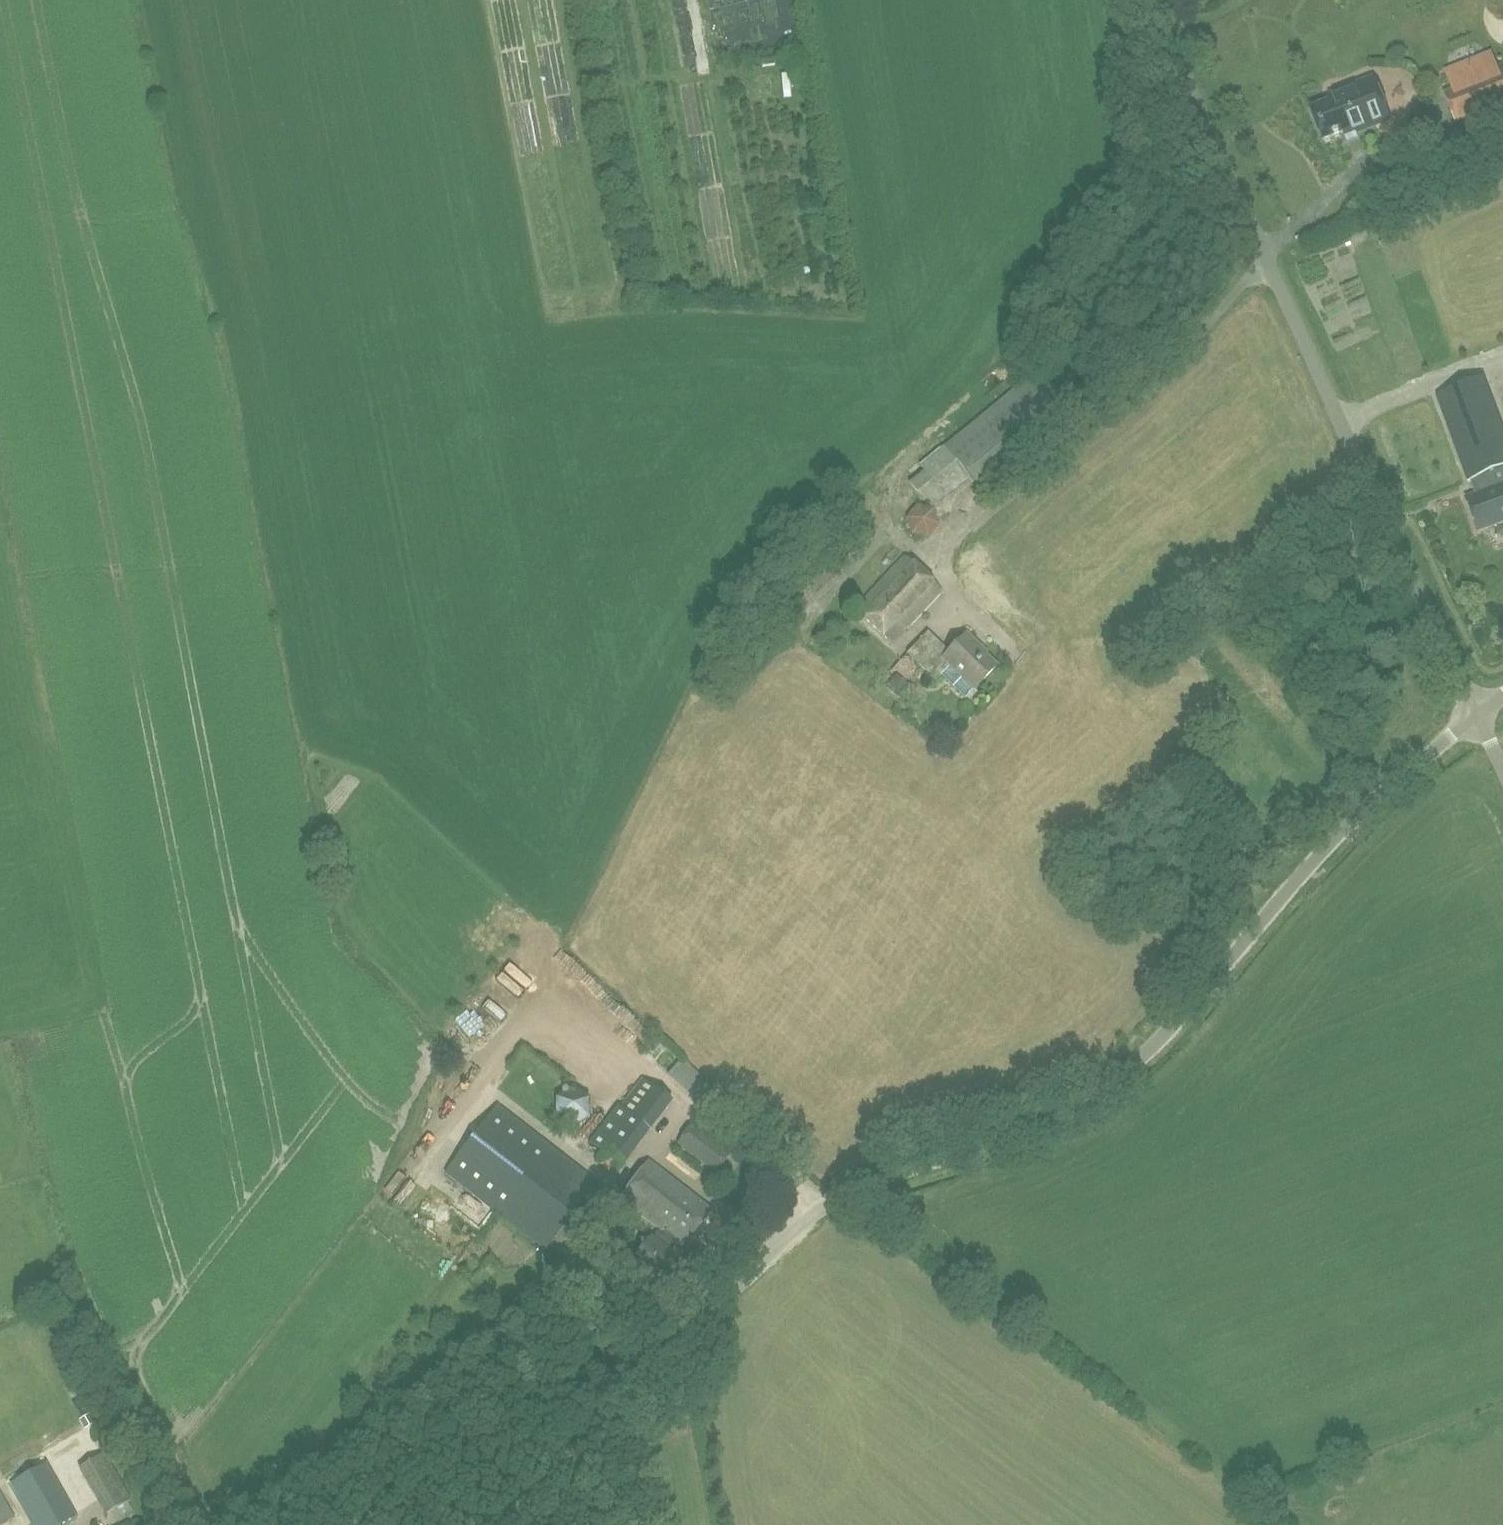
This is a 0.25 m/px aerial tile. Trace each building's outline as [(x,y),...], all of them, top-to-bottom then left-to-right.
[(1462,85),(1475,117),(1466,121),(1470,131),(1488,123),(1484,113),(1502,105),(1502,69),(1462,85)] [(789,74),(782,75),(783,91),(791,90),(789,74)] [(1332,101),(1311,110),(1323,140),(1343,132),(1345,137),(1390,119),(1374,78),(1330,96),(1332,101)] [(931,463),(908,484),(932,508),(969,478),(980,491),(1078,417),(1037,369),(927,459),(931,463)] [(1478,535),(1502,525),(1502,451),(1476,381),(1434,397),(1468,483),(1471,482),(1476,495),(1464,500),(1478,535)] [(927,539),(939,526),(934,509),(932,508),(917,505),(904,518),(909,535),(927,539)] [(942,592),(904,556),(853,609),(890,645),(942,592)] [(965,699),(974,690),(996,667),(977,648),(978,647),(966,635),(948,653),(936,641),(915,663),(935,681),(940,675),(965,699)] [(896,676),(885,688),(898,698),(908,686),(896,676)] [(681,1060),(667,1076),(686,1094),(687,1093),(697,1100),(709,1086),(681,1060)] [(622,1168),(673,1102),(642,1078),(620,1106),(617,1104),(589,1141),(622,1168)] [(572,1129),(590,1118),(589,1099),(573,1089),(555,1098),(555,1118),(572,1129)] [(497,1107),(446,1174),(545,1250),(597,1183),(497,1107)] [(693,1125),(678,1144),(716,1174),(731,1155),(693,1125)] [(663,1235),(673,1242),(682,1249),(712,1211),(648,1161),(618,1199),(663,1235)] [(657,1232),(651,1240),(634,1261),(656,1279),(673,1257),(666,1252),(673,1242),(663,1235),(662,1236),(657,1232)] [(104,1455),(82,1468),(108,1514),(131,1501),(104,1455)] [(21,1500),(36,1524),(62,1524),(75,1517),(54,1481),(21,1500)] [(15,1521),(0,1495),(0,1524),(8,1524),(15,1521)]
